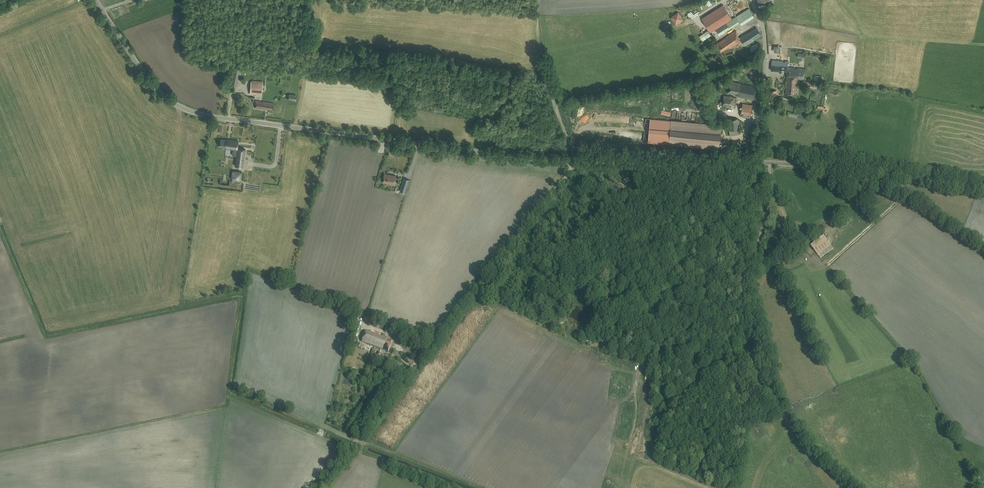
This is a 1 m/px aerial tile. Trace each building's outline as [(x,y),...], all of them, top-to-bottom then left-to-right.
[(732,19),(723,5),(702,18),(710,32),(715,29),(719,35),(740,22),(741,24),(754,16),(749,8),(732,19)] [(679,12),(671,17),(676,25),(685,20),(679,12)] [(721,51),(730,46),(731,48),(742,40),(745,45),(761,35),(756,27),(740,37),(736,31),(724,38),(725,38),(716,44),(721,51)] [(703,34),(706,39),(711,35),(708,30),(703,34)] [(787,71),(786,94),(795,95),(797,78),(804,79),(804,68),(787,67),(788,61),(772,60),(771,70),(787,71)] [(263,82),(251,81),(250,93),(261,95),(263,82)] [(730,81),(728,93),(735,94),(736,93),(739,93),(743,94),(744,84),(734,82),(730,81)] [(735,97),(724,95),(723,106),(731,107),(731,105),(734,105),(735,97)] [(274,103),(262,101),(262,102),(261,102),(261,101),(255,100),(254,107),(259,108),(259,109),(266,110),(266,109),(268,109),(267,111),(272,112),(274,103)] [(750,118),(752,105),(743,103),(740,116),(750,118)] [(666,139),(715,149),(719,126),(670,117),(666,139)] [(730,135),(740,133),(738,119),(727,120),(730,135)] [(221,139),(220,147),(226,147),(226,148),(237,150),(237,149),(237,148),(238,140),(227,139),(227,140),(221,139)] [(235,165),(243,167),(245,149),(237,148),(237,149),(237,150),(235,165)] [(233,178),(241,179),(242,171),(234,171),(233,178)] [(396,176),(385,174),(383,182),(394,184),(396,176)] [(409,180),(404,178),(400,191),(405,193),(409,180)] [(840,226),(845,223),(844,223),(844,222),(850,219),(848,216),(842,219),(838,222),(840,226)] [(780,234),(781,237),(779,237),(781,243),(788,241),(787,236),(786,232),(788,232),(787,229),(779,231),(780,234)] [(833,248),(828,242),(829,241),(822,232),(812,240),(814,243),(811,245),(820,258),(833,248)] [(355,344),(361,327),(359,325),(360,321),(357,320),(356,324),(350,342),(355,344)] [(392,340),(384,337),(384,336),(370,331),(370,332),(366,331),(362,342),(366,343),(366,344),(379,348),(388,351),(392,340)]
